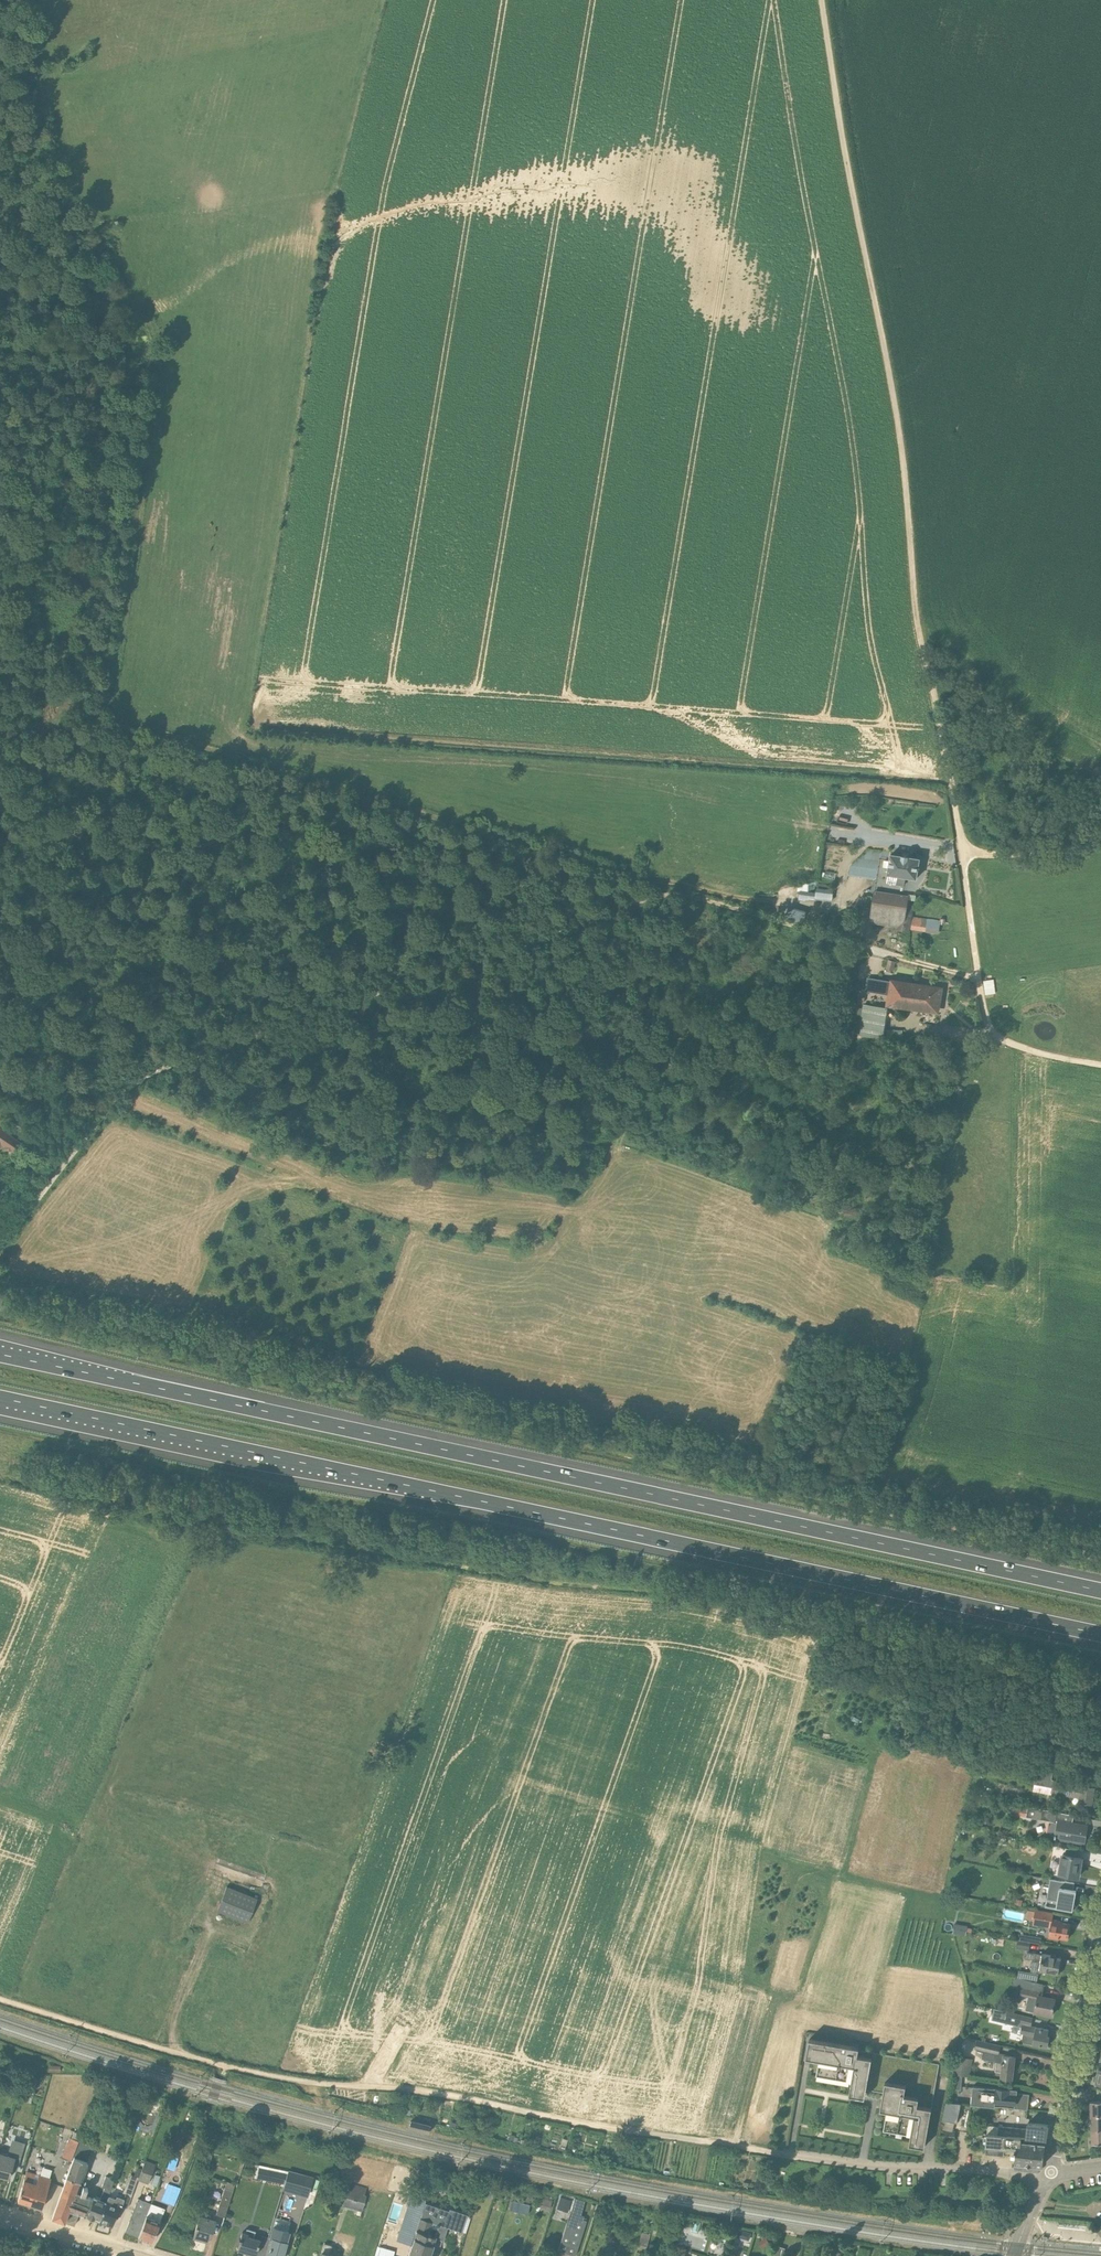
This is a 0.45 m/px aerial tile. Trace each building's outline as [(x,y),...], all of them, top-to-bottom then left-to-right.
[(648,868),(650,854),(644,853),(642,867),(648,868)] [(873,890),(874,890),(902,894),(905,875),(916,876),(919,857),(890,853),(889,858),(878,857),(873,890)] [(817,894),(801,892),(800,902),(809,903),(810,901),(833,903),(834,891),(818,889),(817,894)] [(874,890),(869,923),(897,927),(896,929),(910,931),(915,900),(909,899),(909,895),(902,894),(874,890)] [(938,1011),(941,989),(892,982),(868,978),(866,991),(890,994),(889,1004),(938,1011)] [(995,992),(995,980),(986,980),(987,993),(995,992)] [(883,1038),(888,1007),(864,1004),(859,1034),(883,1038)] [(14,1153),(21,1144),(0,1129),(0,1146),(1,1144),(14,1153)] [(1052,1792),(1080,1798),(1079,1803),(1091,1805),(1091,1804),(1094,1789),(1094,1788),(1052,1780),(1051,1779),(1053,1772),(1037,1769),(1034,1784),(1033,1791),(1052,1794),(1052,1792)] [(1057,1812),(1030,1807),(1028,1807),(1026,1817),(1041,1819),(1042,1817),(1056,1820),(1057,1812)] [(1057,1838),(1084,1843),(1087,1826),(1060,1822),(1057,1838)] [(1061,1874),(1079,1877),(1082,1858),(1064,1854),(1061,1874)] [(1057,1908),(1073,1911),(1076,1890),(1073,1889),(1074,1882),(1051,1878),(1049,1886),(1051,1886),(1049,1895),(1048,1895),(1048,1892),(1041,1891),(1039,1901),(1057,1904),(1057,1908)] [(248,1923),(257,1899),(227,1886),(217,1911),(248,1923)] [(1051,1928),(1053,1913),(1035,1910),(1035,1911),(1028,1910),(1027,1920),(1034,1921),(1033,1925),(1051,1928)] [(1060,1937),(1068,1939),(1071,1924),(1061,1923),(1062,1921),(1054,1920),(1051,1937),(1060,1939),(1060,1937)] [(1016,1949),(1030,1951),(1031,1942),(1018,1940),(1016,1949)] [(1058,1973),(1061,1973),(1063,1959),(1061,1958),(1027,1952),(1026,1959),(1033,1960),(1030,1972),(1041,1974),(1041,1970),(1058,1973)] [(1025,2010),(1052,2016),(1055,1999),(1049,1997),(1050,1993),(1043,1991),(1045,1984),(1015,1977),(1013,1986),(1022,1989),(1020,1995),(1028,1997),(1025,2010)] [(1023,2042),(1048,2046),(1050,2037),(1048,2036),(1049,2030),(1031,2026),(1033,2018),(1007,2012),(1005,2020),(1022,2023),(1020,2034),(1023,2034),(1022,2040),(1023,2042)] [(925,2146),(940,2064),(859,2050),(859,2047),(810,2039),(806,2057),(819,2059),(817,2074),(852,2080),(850,2094),(865,2097),(867,2089),(883,2092),(881,2109),(887,2110),(884,2128),(911,2133),(909,2144),(925,2146)] [(1001,2045),(977,2040),(975,2049),(976,2049),(976,2051),(983,2053),(982,2059),(996,2062),(995,2071),(1001,2072),(1000,2077),(1013,2078),(1015,2057),(1006,2057),(1003,2054),(999,2053),(1001,2045)] [(969,2076),(972,2059),(957,2057),(955,2074),(969,2076)] [(1018,2093),(1019,2090),(973,2086),(971,2104),(995,2106),(995,2101),(1015,2103),(1015,2108),(1028,2109),(1029,2094),(1018,2093)] [(152,2105),(155,2097),(148,2094),(146,2102),(152,2105)] [(943,2119),(955,2122),(960,2100),(947,2099),(943,2119)] [(1090,2101),(1091,2116),(1100,2116),(1100,2101),(1090,2101)] [(1091,2116),(1091,2130),(1100,2130),(1100,2116),(1091,2116)] [(428,2133),(430,2126),(411,2121),(409,2129),(428,2133)] [(1022,2138),(1046,2140),(1048,2125),(1026,2122),(1025,2129),(988,2125),(987,2133),(1022,2138)] [(956,2132),(940,2130),(940,2138),(955,2140),(956,2132)] [(1091,2130),(1092,2144),(1100,2143),(1100,2130),(1091,2130)] [(1017,2142),(1021,2143),(1022,2138),(987,2133),(987,2136),(985,2136),(984,2137),(984,2142),(985,2143),(986,2144),(986,2146),(1016,2149),(1017,2142)] [(78,2141),(69,2137),(61,2156),(70,2160),(78,2141)] [(18,2167),(25,2143),(12,2139),(8,2155),(0,2153),(0,2175),(9,2178),(13,2165),(18,2167)] [(74,2156),(52,2218),(74,2225),(80,2211),(87,2213),(87,2214),(92,2199),(84,2196),(87,2188),(83,2186),(80,2193),(77,2192),(88,2161),(87,2161),(93,2146),(80,2141),(74,2157),(74,2156)] [(1016,2151),(1015,2162),(1043,2165),(1045,2145),(1021,2143),(1017,2142),(1016,2151)] [(145,2160),(143,2168),(138,2180),(148,2184),(156,2164),(145,2160)] [(108,2195),(99,2219),(112,2224),(116,2216),(118,2217),(122,2206),(127,2208),(138,2180),(143,2168),(137,2165),(134,2175),(130,2174),(121,2197),(116,2195),(115,2198),(109,2195),(108,2195)] [(260,2166),(258,2177),(284,2182),(286,2170),(260,2166)] [(18,2201),(42,2208),(51,2178),(27,2171),(18,2201)] [(308,2197),(314,2178),(289,2171),(284,2190),(308,2197)] [(155,2175),(151,2184),(157,2186),(160,2177),(155,2175)] [(103,2188),(102,2193),(108,2195),(109,2195),(114,2180),(106,2176),(102,2187),(103,2188)] [(235,2184),(227,2181),(216,2215),(224,2217),(235,2184)] [(349,2185),(346,2199),(365,2204),(368,2196),(365,2195),(366,2190),(349,2185)] [(175,2202),(178,2188),(170,2186),(166,2200),(175,2202)] [(108,2195),(102,2193),(99,2200),(93,2198),(92,2199),(87,2214),(88,2215),(87,2217),(93,2219),(94,2217),(95,2218),(99,2219),(108,2195)] [(545,2196),(542,2208),(549,2210),(552,2202),(549,2201),(550,2198),(545,2196)] [(414,2233),(425,2203),(426,2200),(411,2197),(400,2229),(414,2233)] [(138,2199),(125,2231),(139,2237),(152,2204),(138,2199)] [(582,2204),(573,2201),(558,2251),(575,2255),(586,2221),(587,2219),(583,2218),(584,2216),(579,2215),(582,2204)] [(425,2203),(414,2233),(407,2255),(429,2255),(434,2243),(441,2246),(443,2240),(448,2228),(461,2232),(467,2215),(450,2209),(449,2211),(425,2203)] [(139,2237),(151,2241),(152,2242),(165,2209),(152,2204),(139,2237)] [(274,2224),(289,2228),(292,2217),(277,2213),(274,2224)] [(199,2217),(193,2237),(207,2241),(208,2236),(211,2237),(215,2222),(199,2217)] [(698,2233),(701,2223),(695,2221),(691,2231),(698,2233)] [(243,2231),(241,2240),(239,2240),(238,2242),(240,2243),(238,2250),(239,2250),(256,2255),(255,2255),(256,2255),(261,2239),(252,2236),(254,2229),(247,2226),(246,2231),(243,2231)] [(287,2241),(286,2241),(289,2231),(273,2227),(270,2237),(274,2238),(268,2255),(282,2255),(287,2241)] [(740,2227),(738,2235),(751,2239),(753,2232),(740,2227)] [(650,2242),(652,2234),(643,2232),(641,2240),(650,2242)] [(725,2241),(727,2234),(721,2232),(719,2239),(725,2241)] [(684,2234),(683,2244),(702,2247),(704,2237),(684,2234)] [(736,2241),(749,2245),(751,2240),(738,2236),(736,2241)] [(762,2249),(770,2244),(766,2237),(758,2242),(762,2249)] [(329,2255),(331,2247),(323,2245),(320,2255),(329,2255)]
